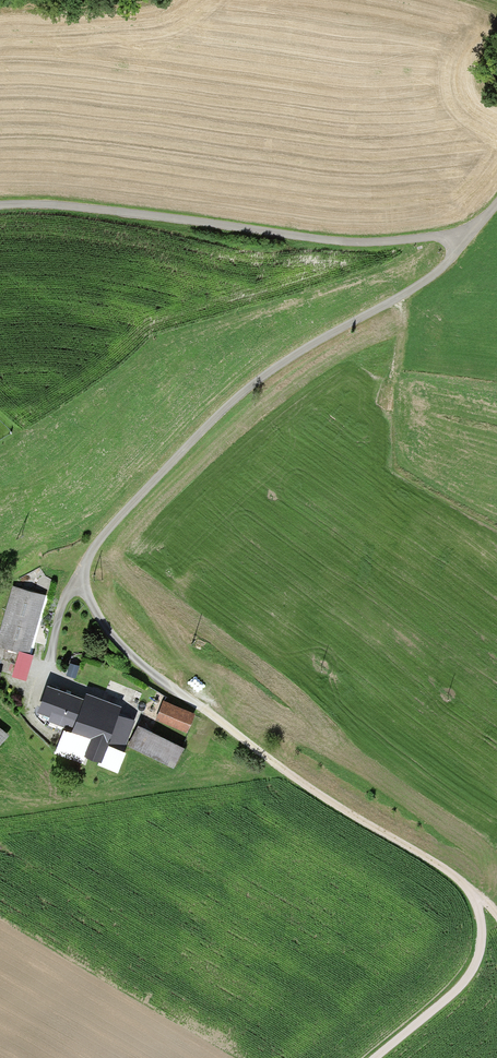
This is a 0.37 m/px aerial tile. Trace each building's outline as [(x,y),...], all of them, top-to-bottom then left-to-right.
[(0,630),(0,644),(18,649),(30,652),(45,596),(11,587),(0,630)] [(30,652),(18,649),(11,674),(23,677),(30,652)] [(70,663),(67,674),(74,676),(77,665),(70,663)] [(103,698),(112,701),(115,692),(136,701),(139,693),(110,682),(103,698)] [(73,728),(85,697),(51,684),(41,710),(51,714),(49,719),(68,726),(73,728)] [(85,697),(73,728),(107,741),(118,712),(121,704),(112,701),(103,698),(87,692),(85,697)] [(163,700),(155,719),(186,732),(194,713),(163,700)] [(135,718),(118,712),(107,741),(124,747),(125,744),(134,721),(135,718)] [(171,768),(182,746),(134,721),(125,744),(171,768)] [(124,747),(107,741),(73,728),(68,726),(57,754),(79,762),(82,754),(116,767),(124,747)] [(8,734),(0,728),(0,745),(8,734)]
